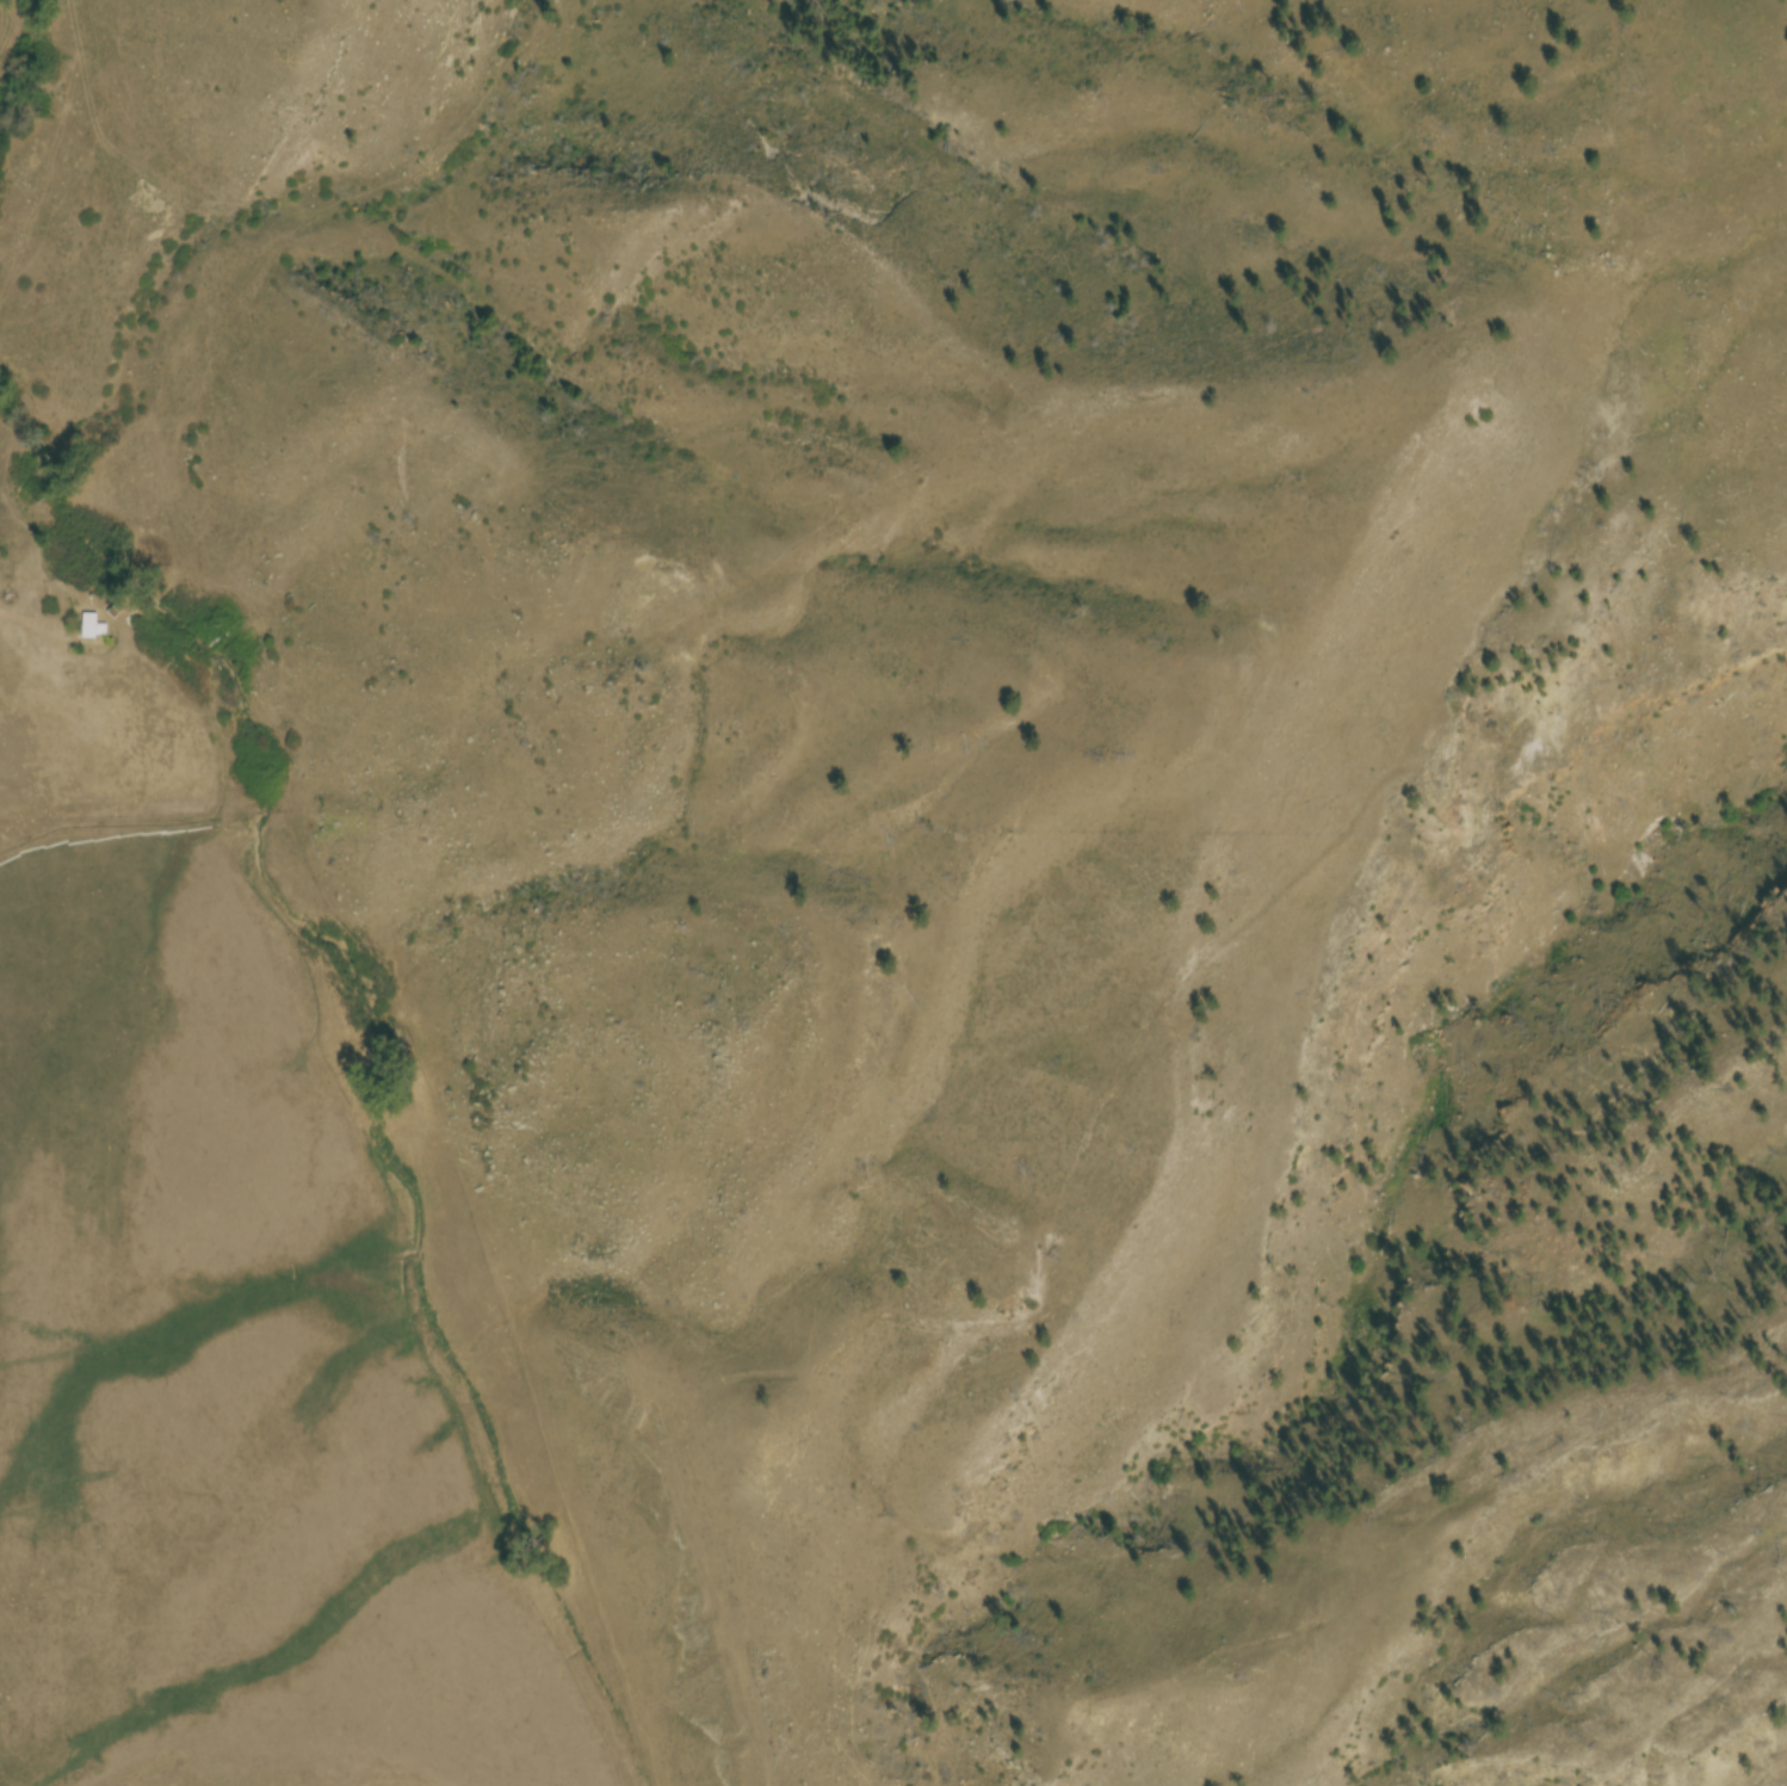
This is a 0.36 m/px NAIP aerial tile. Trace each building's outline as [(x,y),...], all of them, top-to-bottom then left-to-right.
[(86,638),(98,637),(97,624),(85,625),(86,638)]
